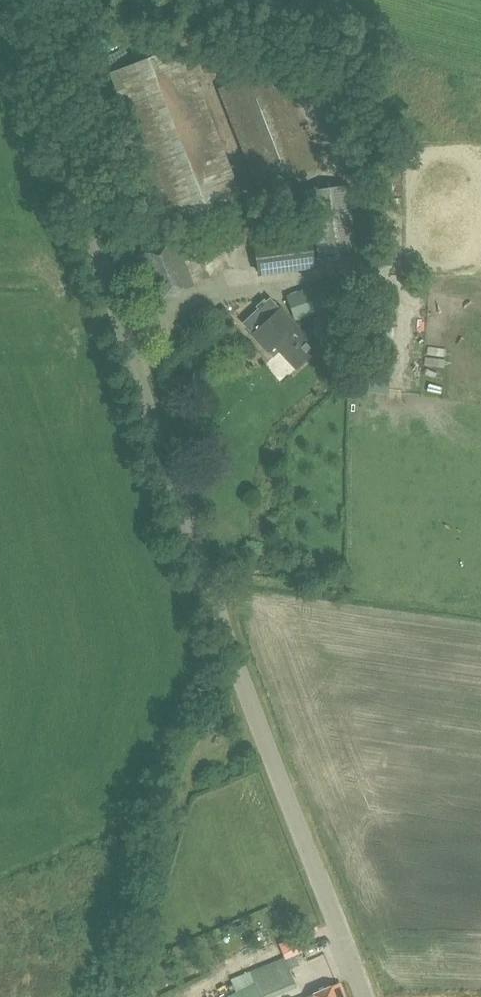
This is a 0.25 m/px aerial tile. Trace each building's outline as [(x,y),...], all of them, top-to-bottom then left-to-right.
[(107,73),(167,224),(241,196),(181,43),(107,73)] [(253,73),(255,73),(261,49),(239,44),(233,69),(253,73)] [(255,73),(253,73),(217,88),(257,189),(315,166),(276,64),(255,73)] [(306,188),(316,263),(358,258),(348,182),(306,188)] [(251,232),(257,275),(314,268),(308,225),(251,232)] [(134,256),(153,301),(194,285),(174,239),(134,256)] [(285,295),(295,320),(335,305),(326,279),(285,295)] [(258,308),(242,324),(273,356),(279,351),(296,368),(317,348),(270,299),(266,302),(263,298),(256,306),(258,308)] [(220,332),(234,319),(223,307),(209,320),(220,332)] [(279,943),(285,957),(303,950),(297,935),(279,943)] [(251,984),(254,982),(260,996),(267,996),(295,986),(283,956),(229,977),(230,979),(221,983),(226,996),(225,996),(258,996),(251,984)] [(339,982),(305,996),(345,996),(339,982)]
